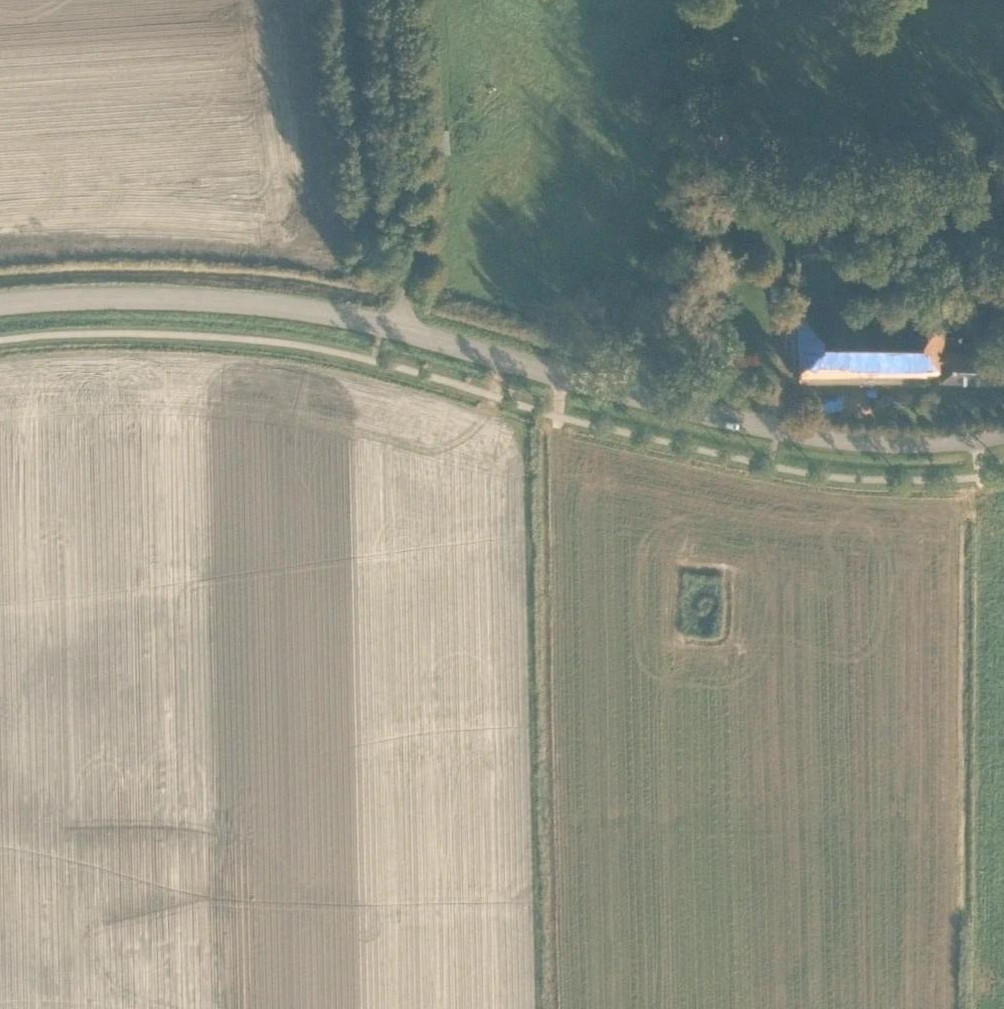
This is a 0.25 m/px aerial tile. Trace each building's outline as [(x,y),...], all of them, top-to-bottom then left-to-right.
[(806,224),(806,232),(823,233),(823,224),(806,224)] [(996,381),(996,349),(982,349),(983,338),(965,338),(966,349),(961,349),(961,334),(939,334),(940,303),(887,302),(887,296),(795,295),(798,382),(927,384),(927,373),(939,374),(939,380),(996,381)]
